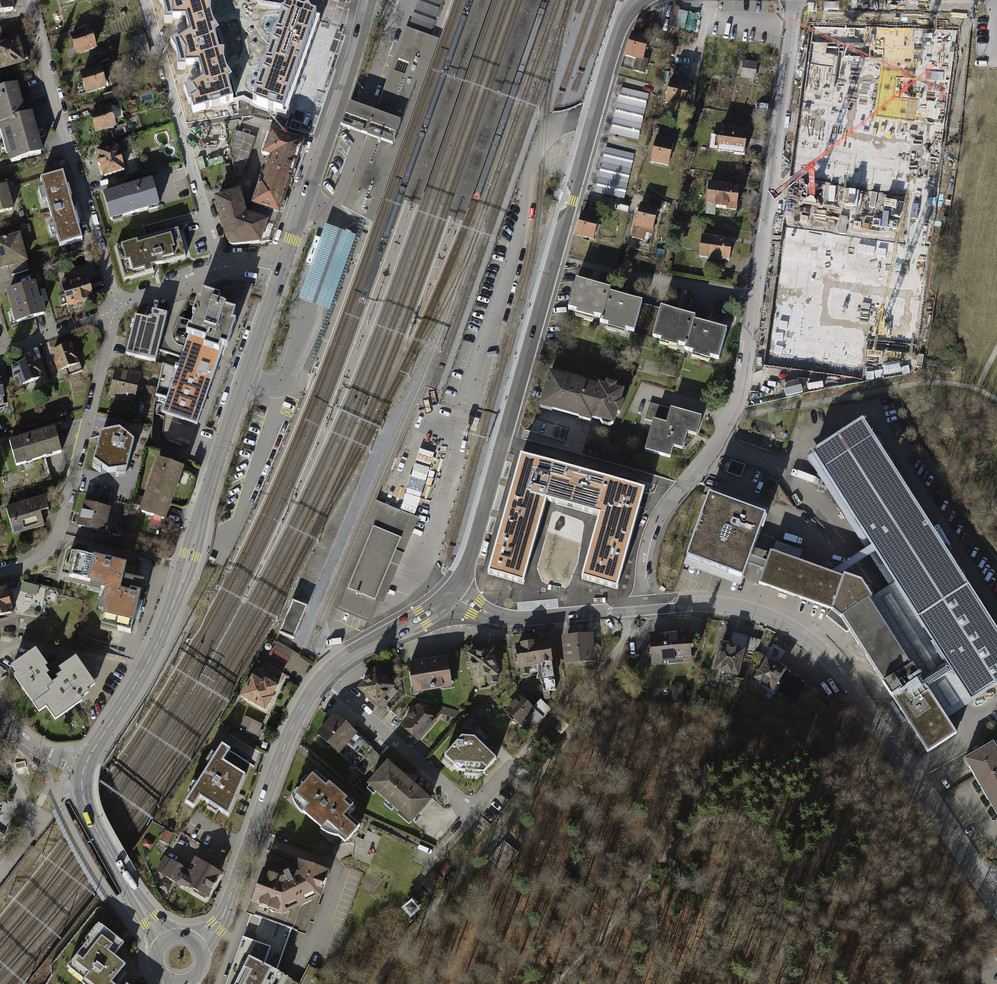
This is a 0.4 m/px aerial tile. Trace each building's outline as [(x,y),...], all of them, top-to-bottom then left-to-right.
[(10,0),(0,0),(0,13),(13,10),(10,0)] [(194,113),(233,101),(228,81),(232,79),(226,71),(224,61),(224,52),(220,52),(215,34),(219,32),(214,24),(211,15),(211,5),(206,5),(205,0),(168,0),(172,6),(172,19),(186,19),(190,35),(178,43),(185,53),(185,66),(199,66),(203,81),(192,89),(197,98),(190,102),(194,113)] [(259,109),(287,118),(320,21),(293,11),(262,6),(257,0),(224,0),(248,90),(245,99),(259,109)] [(440,9),(418,1),(415,10),(437,18),(440,9)] [(672,26),(687,27),(689,7),(673,6),(672,26)] [(436,21),(413,13),(410,23),(432,31),(436,21)] [(958,30),(813,25),(792,174),(935,194),(941,151),(840,138),(849,69),(952,72),(958,30)] [(91,27),(70,33),(76,55),(97,49),(93,34),(91,27)] [(406,29),(375,115),(376,115),(382,117),(385,108),(391,91),(390,90),(389,90),(389,88),(408,34),(429,42),(400,124),(395,136),(392,146),(366,216),(343,208),(369,137),(368,137),(366,136),(341,208),(342,208),(372,224),(438,40),(406,29)] [(135,37),(137,42),(147,38),(145,33),(135,37)] [(400,124),(429,42),(408,34),(389,88),(389,90),(390,90),(391,91),(385,108),(382,117),(376,115),(375,115),(365,111),(358,109),(356,108),(349,106),(345,118),(341,128),(350,131),(360,134),(364,136),(366,136),(368,137),(369,137),(343,208),(366,216),(392,146),(395,136),(400,124)] [(647,40),(629,35),(623,56),(641,60),(647,40)] [(0,43),(0,70),(23,63),(16,39),(0,43)] [(109,46),(97,49),(97,51),(93,52),(95,60),(100,59),(111,56),(109,46)] [(758,64),(743,61),(741,77),(755,80),(758,64)] [(101,67),(80,73),(86,95),(107,89),(101,67)] [(687,84),(668,80),(662,105),(681,109),(687,84)] [(24,115),(15,83),(0,87),(0,122),(24,115)] [(636,139),(645,94),(618,89),(608,133),(636,139)] [(110,106),(89,112),(95,134),(117,128),(114,117),(110,106)] [(9,162),(40,153),(29,114),(24,115),(0,122),(0,130),(9,162)] [(747,133),(717,128),(713,150),(743,155),(747,133)] [(254,137),(234,130),(228,146),(233,177),(241,175),(254,137)] [(269,159),(266,168),(290,176),(301,144),(267,132),(259,153),(267,156),(266,158),(269,159)] [(674,144),(653,139),(647,165),(668,170),(674,144)] [(97,152),(97,153),(98,159),(97,161),(98,165),(100,166),(104,178),(124,172),(122,167),(124,166),(120,152),(119,152),(117,147),(108,149),(107,146),(96,149),(97,152)] [(622,198),(632,154),(604,148),(594,192),(622,198)] [(258,181),(251,203),(278,212),(290,176),(266,168),(261,182),(258,181)] [(63,173),(41,179),(43,189),(38,190),(42,202),(47,200),(54,226),(49,227),(52,238),(57,237),(60,247),(82,240),(63,173)] [(153,180),(103,194),(111,222),(160,208),(153,180)] [(0,187),(0,214),(14,211),(7,185),(0,187)] [(738,189),(706,185),(703,208),(735,212),(738,189)] [(268,243),(249,210),(243,208),(239,192),(216,198),(227,240),(230,243),(234,245),(268,243)] [(278,212),(251,203),(249,210),(268,243),(278,212)] [(658,210),(638,205),(631,235),(651,239),(658,210)] [(597,218),(580,213),(574,235),(591,239),(597,218)] [(365,221),(361,220),(355,238),(327,313),(310,361),(314,362),(365,221)] [(928,245),(785,226),(766,363),(860,376),(866,334),(814,327),(822,273),(923,287),(928,245)] [(299,303),(327,313),(355,238),(326,227),(299,303)] [(178,230),(115,247),(125,281),(154,273),(152,267),(154,267),(186,258),(178,230)] [(0,239),(0,269),(0,270),(8,268),(10,276),(28,271),(26,263),(28,263),(20,234),(0,239)] [(733,242),(703,238),(701,256),(730,260),(733,242)] [(98,267),(89,270),(92,277),(100,275),(98,267)] [(88,277),(61,285),(68,309),(95,301),(88,277)] [(593,285),(576,281),(568,309),(602,318),(600,323),(635,332),(643,303),(626,298),(610,294),(611,290),(593,285)] [(35,285),(6,293),(15,325),(46,316),(42,302),(40,302),(35,285)] [(190,334),(162,413),(196,425),(224,346),(228,347),(232,335),(237,323),(233,322),(237,310),(219,304),(221,298),(206,293),(203,301),(200,300),(196,312),(199,313),(194,327),(190,326),(188,333),(190,334)] [(677,314),(659,309),(651,337),(683,346),(682,350),(716,359),(724,330),(708,326),(692,321),(693,318),(677,314)] [(150,321),(136,318),(126,356),(156,364),(168,316),(152,312),(150,321)] [(72,345),(50,353),(58,374),(67,371),(69,376),(82,371),(79,361),(78,361),(77,359),(76,359),(74,352),(75,352),(72,345)] [(36,358),(14,366),(22,387),(43,379),(41,372),(40,373),(38,366),(39,365),(36,358)] [(141,375),(115,369),(109,397),(135,403),(141,375)] [(569,381),(548,375),(539,406),(610,426),(619,394),(610,392),(569,381)] [(137,399),(154,402),(157,387),(141,384),(137,399)] [(665,424),(651,420),(644,449),(671,456),(674,447),(682,449),(686,433),(696,435),(701,417),(669,408),(665,424)] [(863,422),(813,454),(895,583),(971,702),(996,685),(996,632),(863,422)] [(54,429),(9,441),(16,466),(61,453),(54,429)] [(134,446),(120,434),(102,438),(95,466),(109,476),(127,473),(134,446)] [(521,456),(488,574),(523,584),(546,502),(599,517),(581,579),(617,589),(645,491),(521,456)] [(745,465),(731,460),(726,472),(740,477),(745,465)] [(180,471),(157,463),(140,513),(163,521),(180,471)] [(45,498),(6,509),(13,537),(44,528),(41,515),(49,513),(45,498)] [(758,519),(701,498),(679,560),(736,580),(758,519)] [(418,518),(376,500),(331,607),(370,623),(377,606),(379,601),(382,603),(418,518)] [(111,510),(82,502),(76,528),(105,535),(111,510)] [(802,552),(803,548),(777,540),(776,544),(802,552)] [(928,752),(956,733),(946,718),(870,599),(871,598),(861,580),(843,575),(842,577),(770,551),(759,583),(830,609),(840,617),(928,752)] [(117,594),(121,577),(123,566),(69,553),(62,581),(102,591),(117,594)] [(134,568),(123,566),(121,577),(131,579),(134,568)] [(102,591),(100,602),(135,610),(141,582),(131,579),(121,577),(117,594),(102,591)] [(38,592),(40,583),(26,580),(24,590),(38,592)] [(971,702),(895,583),(871,598),(870,599),(946,718),(971,702)] [(0,591),(0,619),(13,615),(6,589),(0,591)] [(291,600),(278,631),(292,637),(306,606),(291,600)] [(135,610),(100,602),(98,611),(103,612),(100,626),(129,633),(135,610)] [(385,605),(380,603),(375,616),(380,618),(385,605)] [(690,634),(647,639),(651,668),(694,663),(690,634)] [(587,638),(564,640),(566,660),(589,658),(587,638)] [(294,652),(277,642),(265,662),(283,672),(294,652)] [(547,642),(514,647),(517,667),(550,662),(547,642)] [(744,651),(717,645),(710,672),(737,679),(744,651)] [(492,650),(463,655),(468,686),(498,680),(492,650)] [(46,668),(34,651),(9,668),(14,675),(12,677),(32,705),(47,695),(45,691),(50,687),(43,678),(47,675),(43,670),(46,668)] [(445,658),(407,665),(411,688),(449,681),(445,658)] [(50,687),(45,691),(47,695),(32,705),(38,714),(44,709),(54,723),(83,703),(81,700),(88,695),(86,692),(94,687),(75,659),(58,671),(61,675),(56,679),(58,682),(50,687)] [(810,687),(765,659),(752,681),(796,709),(810,687)] [(392,686),(375,671),(360,689),(377,703),(392,686)] [(253,675),(240,696),(266,712),(274,699),(272,698),(279,687),(265,678),(263,682),(253,675)] [(517,698),(505,711),(518,723),(530,710),(517,698)] [(417,708),(402,724),(418,738),(433,722),(417,708)] [(571,719),(578,713),(573,708),(567,715),(571,719)] [(380,756),(335,716),(318,735),(363,775),(380,756)] [(263,724),(252,719),(246,730),(256,736),(263,724)] [(462,738),(445,757),(461,771),(483,773),(496,760),(474,739),(462,738)] [(990,742),(961,759),(973,779),(996,821),(996,754),(990,742)] [(227,816),(244,774),(214,755),(184,800),(194,807),(200,798),(227,816)] [(427,801),(385,764),(367,784),(409,821),(427,801)] [(351,806),(313,772),(293,795),(306,806),(301,812),(320,829),(325,823),(345,840),(358,825),(344,813),(351,806)] [(165,828),(161,841),(169,843),(173,831),(165,828)] [(518,852),(504,841),(489,859),(504,871),(518,852)] [(183,887),(184,886),(206,899),(222,873),(195,857),(190,865),(195,867),(192,872),(170,858),(160,873),(183,887)] [(285,872),(281,863),(272,867),(263,872),(248,913),(250,914),(291,928),(305,933),(327,872),(298,861),(294,872),(290,874),(288,871),(285,872)] [(423,884),(431,891),(442,879),(433,872),(423,884)] [(405,908),(410,914),(417,909),(412,902),(405,908)] [(250,914),(229,973),(225,983),(284,983),(288,976),(277,971),(291,928),(250,914)] [(127,965),(112,954),(121,943),(101,927),(89,942),(91,943),(70,970),(89,983),(113,983),(127,965)]
